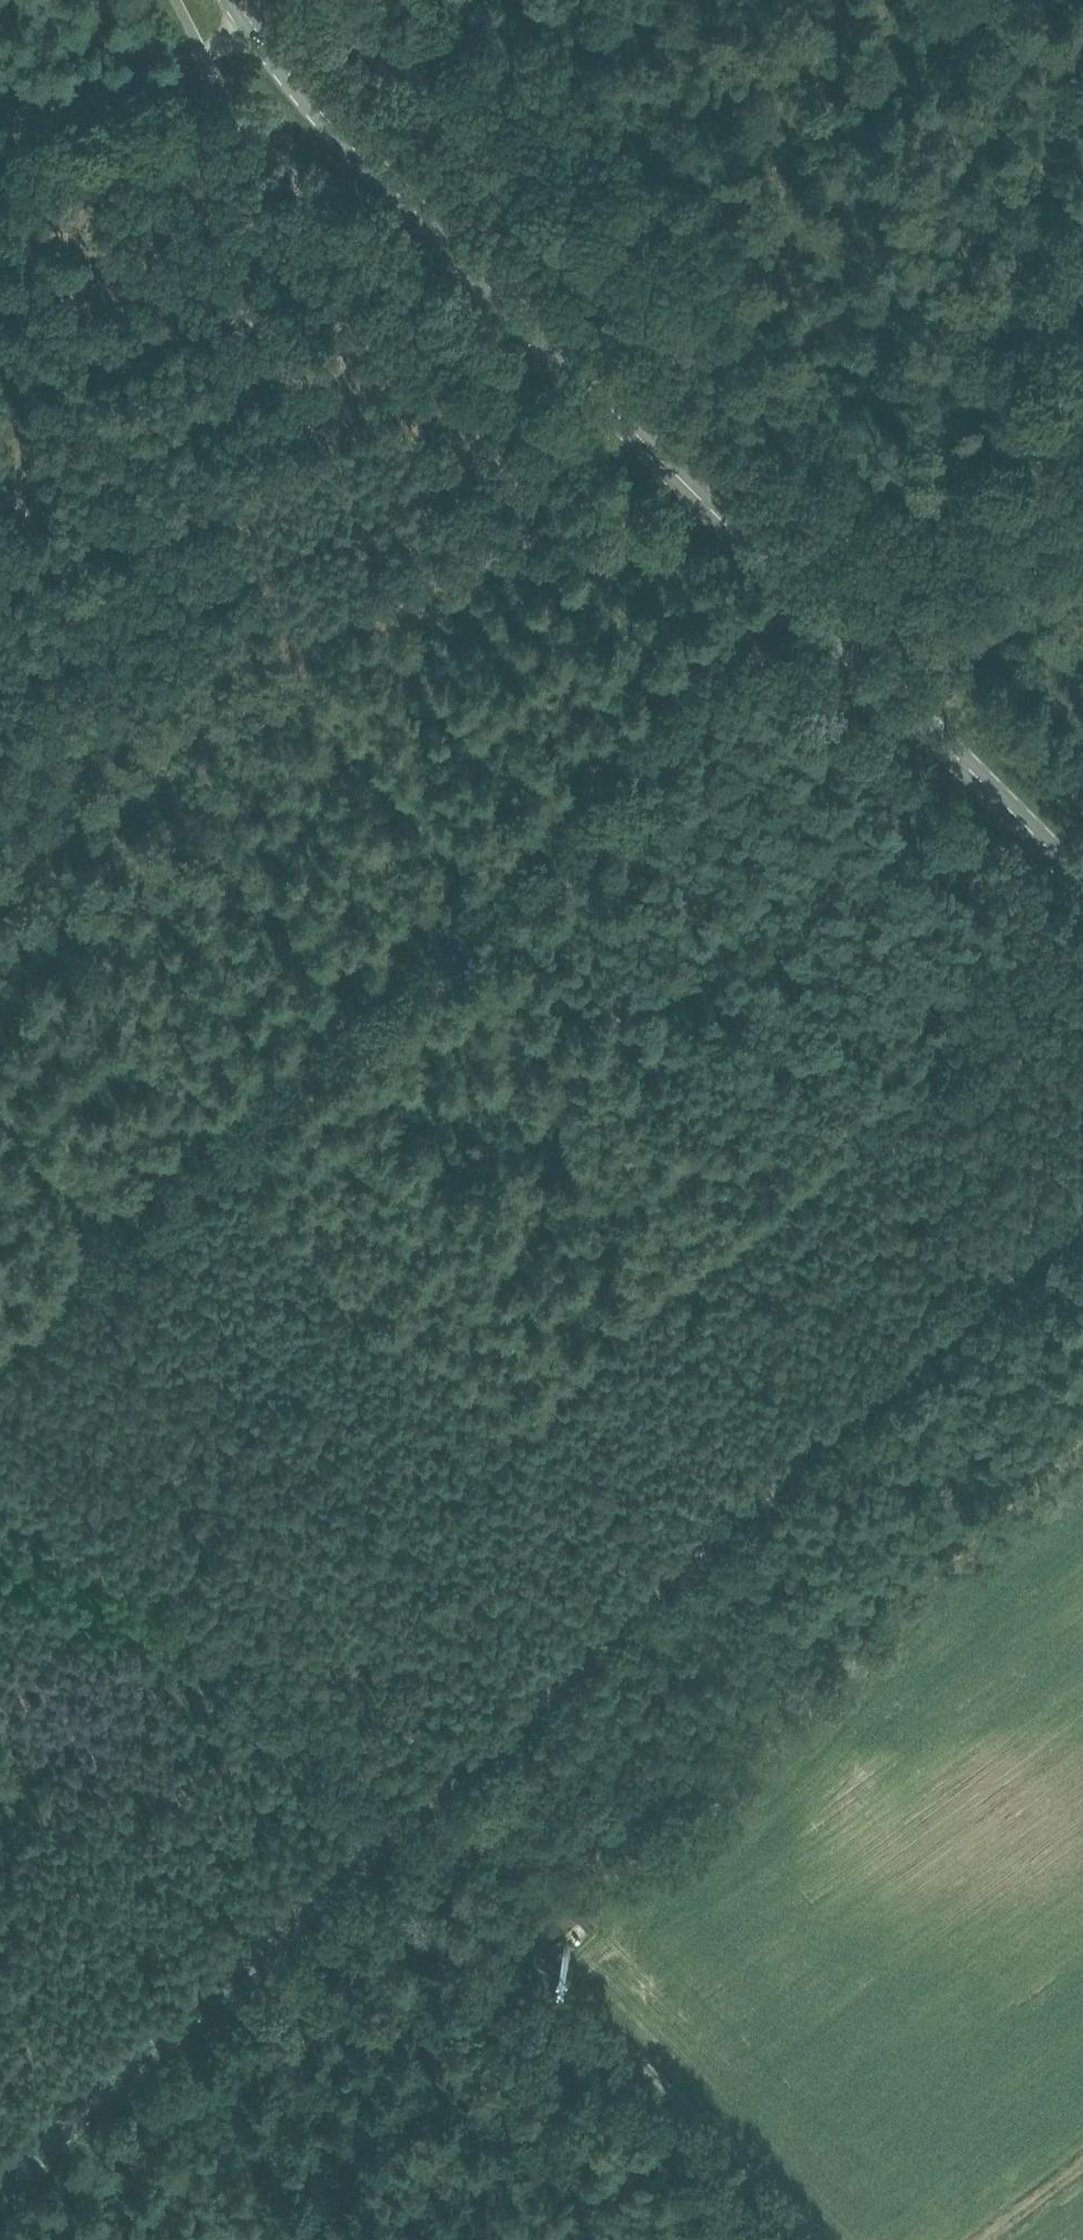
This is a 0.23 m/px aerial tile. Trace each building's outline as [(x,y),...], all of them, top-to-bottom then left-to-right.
[(580,1925),(569,1935),(577,1944),(588,1934),(580,1925)]
